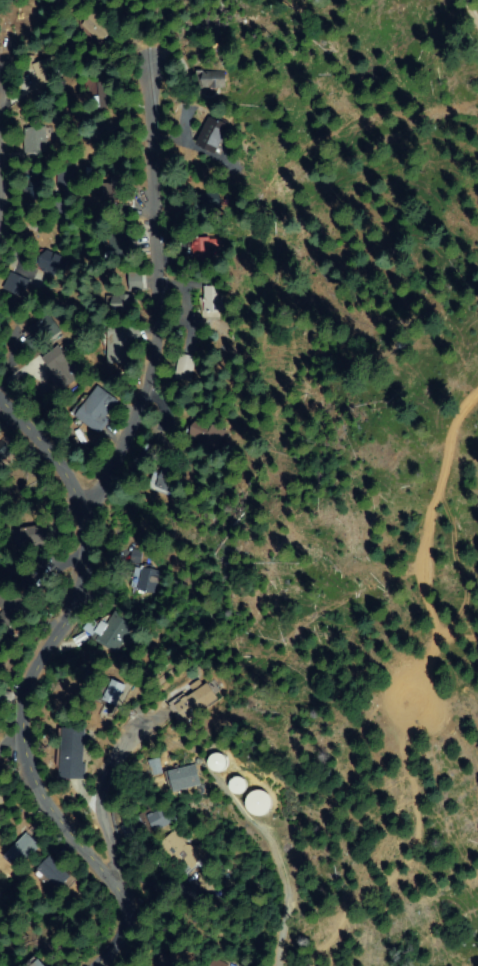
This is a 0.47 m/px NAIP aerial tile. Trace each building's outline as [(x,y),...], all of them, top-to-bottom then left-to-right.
[(111,27),(100,43),(80,29),(91,13),(111,27)] [(59,65),(55,86),(36,82),(39,62),(59,65)] [(192,80),(191,76),(224,73),(225,87),(200,89),(200,80),(192,80)] [(99,110),(95,99),(101,96),(96,85),(108,80),(117,102),(99,110)] [(198,144),(209,116),(233,125),(222,153),(198,144)] [(123,121),(122,135),(100,134),(101,120),(123,121)] [(26,154),(23,130),(41,128),(43,152),(26,154)] [(70,169),(70,184),(57,184),(57,169),(70,169)] [(45,197),(28,197),(28,170),(45,170),(45,197)] [(105,182),(114,184),(116,175),(128,177),(123,202),(102,197),(105,182)] [(218,190),(222,206),(198,212),(199,214),(193,215),(192,211),(190,211),(186,194),(196,192),(197,195),(218,190)] [(103,258),(103,250),(111,250),(110,233),(126,232),(126,258),(103,258)] [(207,248),(207,264),(187,264),(187,238),(217,238),(217,248),(207,248)] [(64,259),(57,276),(35,266),(41,250),(64,259)] [(124,289),(124,270),(139,270),(139,288),(124,289)] [(204,282),(215,279),(222,310),(200,314),(197,297),(207,294),(204,282)] [(134,296),(133,311),(112,311),(113,295),(134,296)] [(47,316),(58,332),(32,350),(21,334),(47,316)] [(136,326),(136,340),(129,340),(128,363),(109,362),(110,342),(106,342),(107,324),(136,326)] [(63,388),(43,357),(59,347),(79,377),(63,388)] [(174,377),(181,355),(190,358),(183,380),(174,377)] [(96,388),(114,395),(98,432),(70,420),(81,394),(92,399),(96,388)] [(197,442),(198,440),(184,436),(190,419),(220,429),(214,447),(197,442)] [(8,449),(0,457),(0,443),(1,442),(8,449)] [(170,459),(179,469),(168,479),(174,485),(162,497),(147,480),(170,459)] [(17,548),(13,532),(40,525),(44,540),(17,548)] [(140,594),(133,582),(150,572),(157,584),(140,594)] [(4,625),(0,618),(0,596),(7,593),(12,602),(23,596),(31,611),(4,625)] [(110,622),(119,611),(134,625),(110,651),(88,630),(102,614),(110,622)] [(115,703),(105,699),(113,680),(123,685),(115,703)] [(199,716),(177,715),(177,695),(200,696),(199,716)] [(86,777),(61,777),(62,728),(88,729),(86,777)] [(206,764),(220,772),(228,758),(215,750),(206,764)] [(161,773),(157,757),(146,759),(151,776),(161,773)] [(177,793),(170,775),(194,765),(201,783),(177,793)] [(230,792),(244,792),(245,777),(230,776),(230,792)] [(268,812),(268,790),(246,791),(247,813),(268,812)] [(148,817),(170,806),(178,821),(155,832),(148,817)] [(138,833),(128,840),(121,828),(131,822),(138,833)] [(185,841),(190,846),(203,843),(209,849),(192,866),(185,860),(176,869),(157,850),(178,829),(187,838),(185,841)] [(29,834),(40,847),(19,864),(8,851),(29,834)] [(50,877),(43,883),(34,871),(54,856),(73,882),(60,891),(50,877)] [(199,891),(197,874),(211,872),(213,889),(199,891)] [(36,957),(21,965),(42,965),(36,957)] [(228,963),(227,965),(208,965),(212,957),(228,963)]
